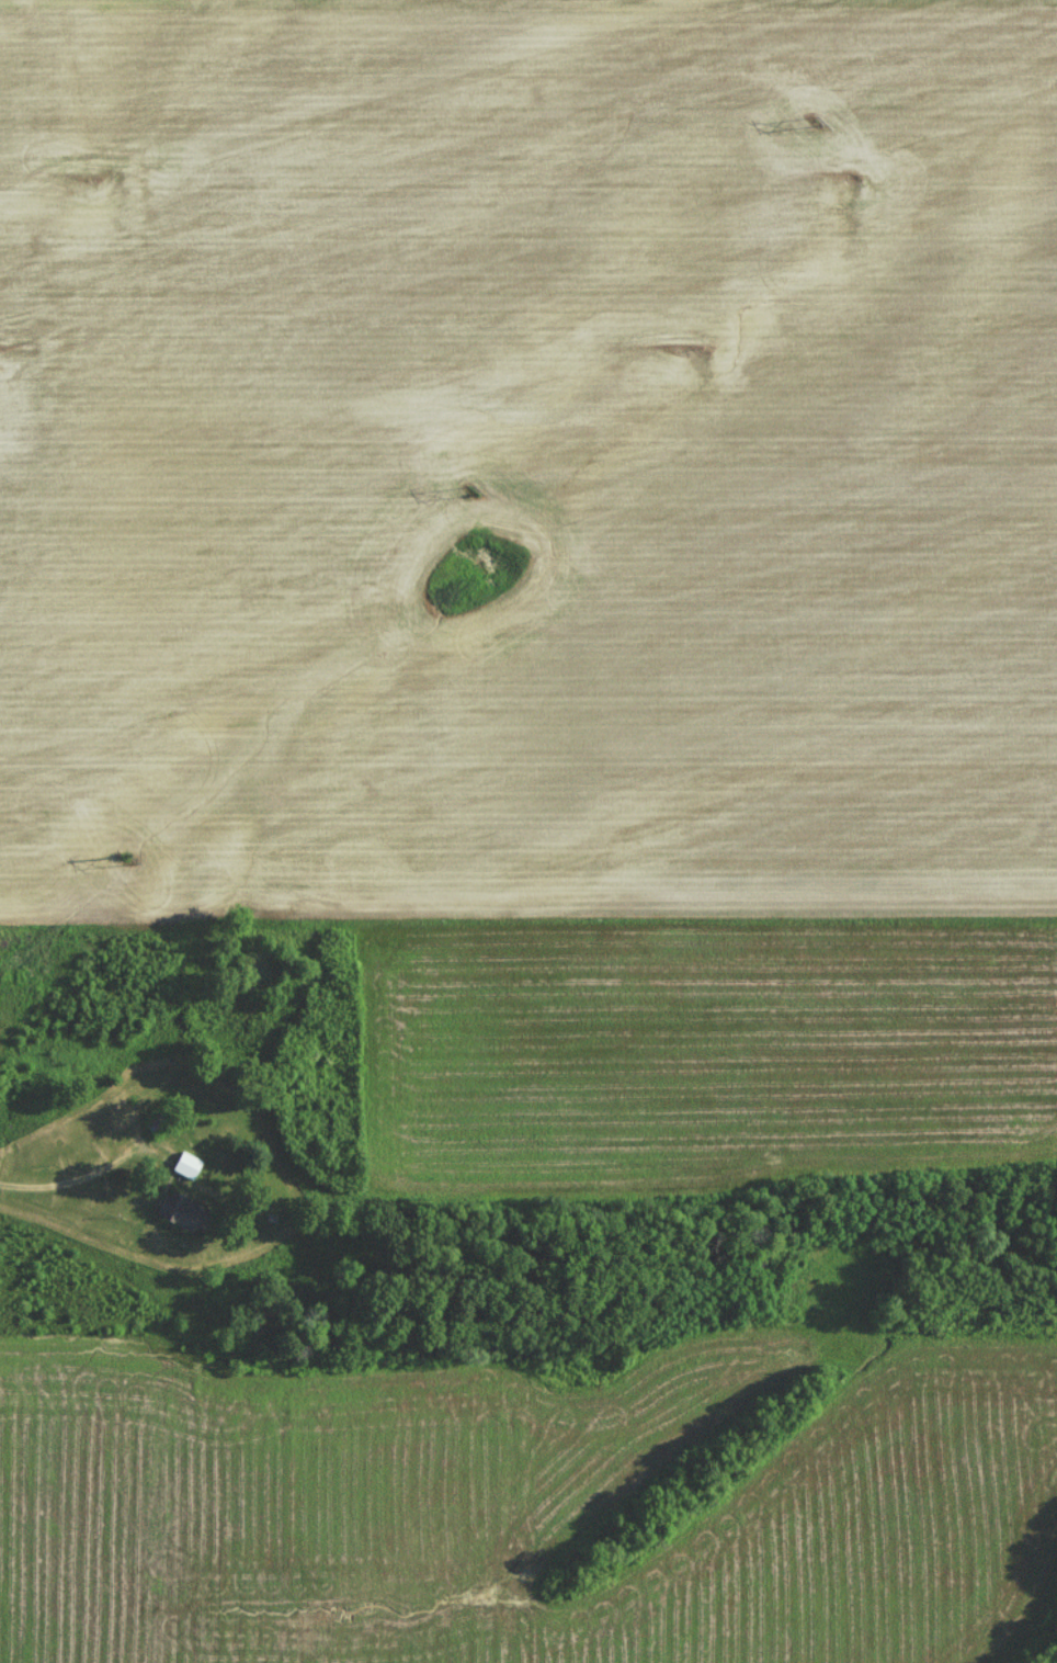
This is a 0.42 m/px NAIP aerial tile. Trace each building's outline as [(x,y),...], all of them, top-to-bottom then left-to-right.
[(172,1169),(192,1179),(201,1160),(181,1150),(172,1169)] [(202,1207),(166,1190),(155,1214),(191,1232),(202,1207)]
